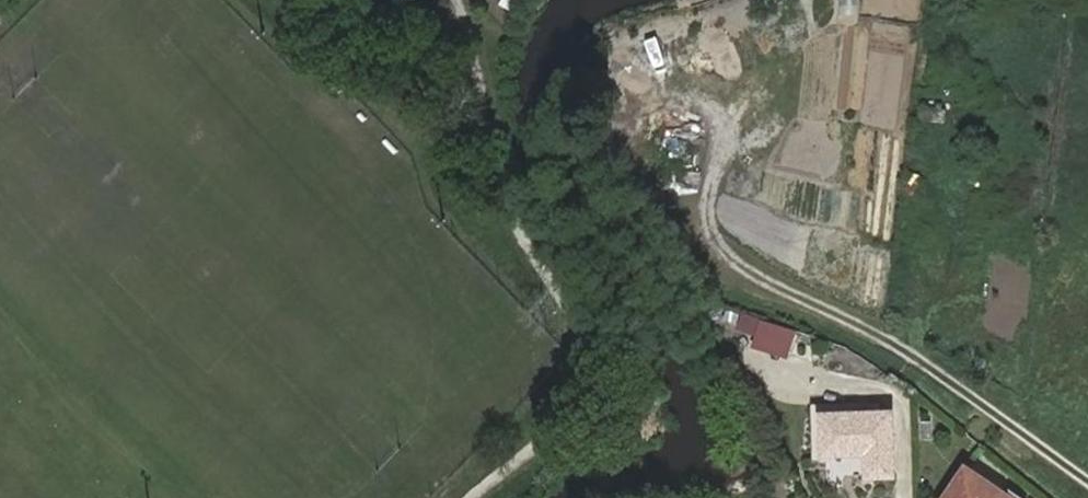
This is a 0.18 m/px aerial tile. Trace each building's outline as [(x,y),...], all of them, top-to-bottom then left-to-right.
[(709,53),(726,50),(723,28),(706,30),(709,53)] [(792,358),(803,331),(746,308),(737,330),(758,338),(755,344),(792,358)] [(890,470),(886,410),(815,414),(819,449),(861,447),(863,472),(890,470)] [(966,464),(945,497),(1018,497),(966,464)]
